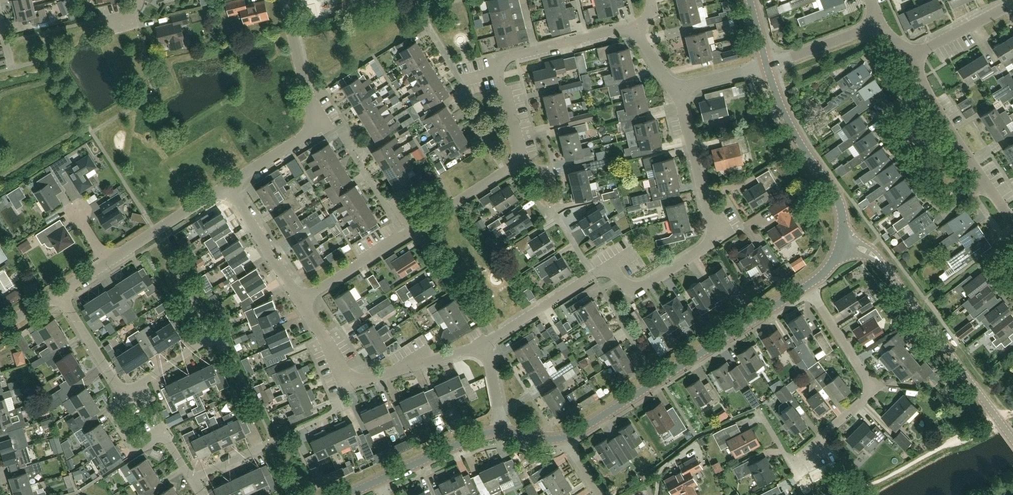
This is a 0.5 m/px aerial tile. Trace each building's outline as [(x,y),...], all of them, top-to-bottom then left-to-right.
[(34,5),(33,0),(35,0),(11,0),(12,4),(13,4),(14,10),(34,5)] [(268,17),(264,1),(246,6),(244,0),(237,0),(226,3),(229,14),(242,11),(245,23),(248,23),(248,24),(253,22),(253,21),(268,17)] [(348,0),(341,0),(342,3),(336,4),(339,15),(345,13),(343,6),(349,5),(348,0)] [(510,7),(508,0),(510,0),(488,0),(490,12),(510,7)] [(623,0),(597,7),(599,18),(619,13),(618,8),(625,6),(623,0)] [(680,11),(698,7),(696,0),(678,0),(680,11)] [(812,0),(790,0),(789,0),(790,1),(779,5),(782,12),(792,8),(812,0)] [(824,7),(819,9),(797,18),(798,18),(801,26),(838,11),(836,6),(847,2),(846,0),(821,0),(824,7)] [(944,14),(938,0),(931,0),(927,2),(934,18),(944,14)] [(934,18),(927,2),(917,6),(924,22),(934,18)] [(564,3),(545,8),(548,19),(574,12),(573,6),(565,8),(564,3)] [(520,4),(510,7),(490,12),(493,24),(513,19),(511,12),(522,9),(520,4)] [(35,10),(34,5),(14,10),(15,16),(16,21),(33,17),(34,22),(47,19),(45,8),(35,10)] [(914,27),(924,22),(917,6),(898,15),(904,29),(904,30),(914,26),(914,27)] [(698,7),(680,11),(683,24),(701,20),(698,7)] [(716,23),(728,20),(726,11),(719,13),(719,15),(705,19),(707,25),(716,23)] [(574,12),(548,19),(550,30),(559,28),(561,34),(571,31),(570,25),(568,19),(576,18),(574,12)] [(158,28),(161,43),(168,42),(168,43),(170,42),(172,48),(183,45),(182,38),(184,37),(181,25),(189,23),(187,13),(173,17),(174,24),(158,28)] [(525,21),(523,16),(513,19),(493,24),(496,35),(516,30),(514,24),(525,21)] [(716,23),(718,31),(731,28),(728,20),(716,23)] [(516,30),(496,35),(499,47),(518,42),(517,35),(527,33),(526,28),(516,31),(516,30)] [(687,36),(690,49),(708,44),(707,37),(714,36),(712,30),(687,36)] [(398,65),(406,61),(422,51),(416,42),(411,45),(407,39),(396,46),(403,57),(396,61),(398,65)] [(1006,41),(994,48),(1006,66),(1012,62),(1012,52),(1006,41)] [(708,44),(690,49),(693,62),(712,57),(719,56),(717,50),(713,51),(711,44),(708,44)] [(611,46),(598,50),(600,61),(610,58),(612,65),(632,60),(629,48),(613,52),(611,46)] [(738,58),(738,57),(736,48),(733,49),(722,52),(724,61),(738,58)] [(404,74),(407,72),(427,59),(422,51),(406,61),(409,65),(401,70),(404,74)] [(983,55),(971,62),(980,76),(982,80),(987,77),(994,72),(997,70),(994,65),(991,67),(983,55)] [(577,68),(575,56),(563,59),(545,63),(547,69),(534,72),(536,78),(534,79),(536,87),(544,86),(544,84),(544,83),(545,84),(546,84),(546,83),(557,80),(555,73),(577,68)] [(431,61),(429,62),(427,59),(407,72),(409,77),(405,80),(404,83),(406,85),(409,83),(417,78),(433,68),(432,68),(434,66),(431,61)] [(606,86),(608,86),(620,82),(619,77),(635,73),(632,60),(612,65),(614,72),(604,75),(606,86)] [(851,96),(857,92),(876,78),(865,62),(864,63),(854,70),(840,80),(847,89),(834,98),(827,102),(828,104),(822,108),(826,113),(838,104),(839,105),(851,96)] [(980,76),(971,62),(959,69),(968,83),(980,76)] [(433,68),(417,78),(420,83),(412,88),(414,92),(422,87),(438,77),(433,68)] [(347,84),(343,88),(348,96),(364,86),(372,82),(369,78),(362,83),(359,78),(362,76),(357,69),(343,78),(347,84)] [(1010,73),(999,80),(1007,92),(999,97),(1002,103),(1012,96),(1012,78),(1010,73)] [(420,101),(428,96),(444,86),(438,77),(422,87),(425,92),(417,96),(420,101)] [(888,94),(876,78),(857,92),(864,101),(842,116),(846,123),(888,94)] [(561,92),(544,96),(547,109),(566,105),(564,98),(569,97),(568,92),(583,89),(581,80),(559,85),(561,92)] [(620,82),(608,86),(610,97),(623,94),(625,101),(645,96),(642,83),(635,85),(627,87),(625,81),(620,82)] [(364,86),(348,96),(354,105),(370,95),(377,91),(375,87),(367,91),(364,86)] [(444,86),(428,96),(431,100),(423,105),(425,109),(449,94),(444,86)] [(732,87),(715,91),(717,98),(706,101),(701,102),(705,119),(727,113),(723,98),(734,96),(734,95),(732,87)] [(370,95),(354,105),(359,114),(375,104),(383,99),(380,95),(373,100),(370,95)] [(645,96),(625,101),(627,108),(617,110),(619,121),(621,121),(633,118),(632,112),(648,108),(645,96)] [(971,96),(957,104),(961,109),(963,112),(971,107),(970,104),(974,101),(971,96)] [(375,104),(359,114),(365,123),(381,113),(388,108),(386,104),(378,109),(375,104)] [(566,105),(547,109),(550,123),(568,118),(569,125),(594,119),(592,111),(573,116),(572,110),(568,111),(566,105)] [(429,129),(451,115),(446,106),(434,114),(431,111),(420,118),(423,121),(425,125),(426,125),(429,129)] [(972,106),(971,107),(963,112),(962,112),(966,118),(975,112),(972,106)] [(1005,110),(999,114),(995,107),(982,116),(989,128),(1009,115),(1005,110)] [(381,113),(365,123),(370,132),(386,122),(394,117),(391,113),(383,118),(381,113)] [(435,138),(457,124),(451,115),(429,129),(428,130),(430,134),(432,133),(435,138)] [(844,127),(842,128),(848,138),(838,146),(842,152),(853,145),(873,131),(862,115),(844,127)] [(1012,121),(1009,115),(989,128),(996,140),(1010,131),(1006,125),(1012,121)] [(403,120),(406,125),(413,121),(410,116),(403,120)] [(638,117),(633,118),(621,121),(623,132),(636,129),(638,136),(658,131),(655,119),(640,123),(638,117)] [(909,117),(903,121),(909,130),(915,126),(909,117)] [(386,122),(370,132),(375,140),(399,126),(397,122),(389,126),(386,122)] [(563,147),(580,143),(578,133),(587,130),(586,123),(570,127),(571,132),(560,135),(563,147)] [(442,145),(462,132),(457,124),(435,138),(429,141),(432,145),(436,143),(439,141),(442,145)] [(406,126),(398,131),(402,137),(411,132),(406,126)] [(658,131),(638,136),(640,144),(630,146),(630,147),(625,148),(627,155),(632,154),(633,157),(647,154),(645,148),(661,144),(658,131)] [(842,163),(834,169),(835,171),(839,177),(840,177),(853,167),(853,168),(859,164),(884,146),(873,131),(853,145),(860,154),(843,165),(842,163)] [(462,132),(442,145),(439,147),(441,151),(449,147),(452,151),(448,153),(448,155),(450,158),(452,159),(469,148),(466,143),(468,142),(462,132)] [(743,163),(742,160),(740,154),(748,151),(744,135),(729,139),(731,145),(713,150),(718,169),(730,166),(743,163)] [(396,138),(373,152),(378,161),(402,146),(401,146),(394,150),(392,146),(399,142),(396,138)] [(413,139),(408,142),(412,148),(417,145),(413,139)] [(582,149),(580,143),(563,147),(566,160),(573,158),(578,157),(579,162),(595,159),(593,152),(590,152),(589,147),(582,149)] [(1012,160),(1012,143),(1004,149),(1012,161),(1012,160)] [(311,168),(319,163),(335,153),(329,144),(319,150),(315,145),(310,149),(316,159),(309,164),(311,168)] [(402,146),(378,161),(383,170),(402,158),(401,158),(399,154),(404,150),(402,146)] [(855,180),(860,187),(872,178),(895,162),(884,146),(859,164),(863,169),(868,166),(871,169),(860,177),(855,180)] [(340,161),(335,153),(319,163),(322,168),(314,172),(317,176),(324,171),(340,161)] [(402,158),(383,170),(389,178),(404,168),(402,164),(410,159),(408,154),(401,158),(402,158)] [(654,169),(656,176),(676,172),(673,158),(659,161),(657,155),(643,159),(646,171),(654,169)] [(89,156),(67,169),(80,191),(91,185),(84,173),(95,167),(89,156)] [(607,158),(594,161),(595,168),(610,164),(607,158)] [(434,165),(436,168),(440,174),(446,170),(443,164),(441,160),(434,165)] [(346,170),(340,161),(324,171),(327,176),(320,181),(322,185),(330,180),(346,170)] [(875,199),(881,196),(906,178),(895,162),(872,178),(882,185),(865,196),(866,198),(859,203),(863,208),(864,207),(870,203),(875,199)] [(412,163),(404,168),(389,178),(395,187),(410,178),(407,172),(415,167),(412,163)] [(59,167),(53,171),(57,176),(62,173),(59,167)] [(570,176),(568,178),(569,183),(572,184),(573,187),(589,183),(587,176),(592,175),(590,168),(569,173),(570,176)] [(269,182),(257,189),(263,198),(262,199),(279,188),(283,186),(286,184),(283,179),(284,178),(278,169),(266,177),(269,182)] [(351,179),(346,170),(330,180),(333,185),(325,190),(329,197),(344,188),(342,184),(351,179)] [(766,189),(776,183),(769,170),(756,177),(760,184),(744,193),(753,207),(770,197),(766,189)] [(42,188),(35,193),(46,211),(60,202),(51,188),(58,183),(51,172),(37,181),(42,188)] [(650,178),(648,179),(650,187),(653,201),(660,199),(668,197),(666,189),(678,186),(680,185),(676,172),(656,176),(650,178)] [(897,208),(917,194),(906,178),(881,196),(886,192),(893,201),(882,209),(887,215),(897,208)] [(573,201),(576,200),(576,201),(597,196),(595,189),(591,190),(589,183),(573,187),(574,193),(571,194),(573,201)] [(344,188),(329,197),(334,205),(342,200),(345,204),(361,194),(359,192),(361,191),(357,185),(356,186),(355,186),(346,191),(344,188)] [(11,200),(23,192),(19,186),(7,194),(11,200)] [(279,188),(262,199),(267,206),(268,206),(269,207),(281,200),(284,205),(296,197),(290,188),(286,191),(283,186),(279,188)] [(500,210),(517,199),(509,186),(502,191),(502,192),(497,196),(493,190),(480,199),(484,205),(491,201),(493,206),(496,204),(500,210)] [(104,212),(98,216),(106,229),(113,225),(118,226),(119,221),(124,218),(118,207),(124,203),(119,194),(121,192),(117,187),(108,193),(111,198),(105,202),(100,206),(104,212)] [(801,205),(808,200),(799,187),(791,191),(801,205)] [(614,191),(602,194),(604,201),(610,199),(620,197),(617,188),(613,189),(614,191)] [(361,194),(345,204),(337,209),(340,213),(347,208),(350,213),(366,203),(365,201),(367,200),(363,193),(361,194)] [(928,210),(917,194),(897,208),(904,217),(893,224),(898,231),(908,223),(928,210)] [(296,197),(284,205),(287,210),(275,217),(281,226),(297,216),(294,211),(302,206),(296,197)] [(620,197),(610,199),(619,213),(625,209),(620,197)] [(381,199),(375,202),(377,208),(383,205),(381,199)] [(653,201),(646,202),(648,209),(662,205),(660,199),(653,201)] [(770,231),(779,246),(801,232),(792,218),(791,218),(787,212),(790,210),(784,200),(770,209),(777,219),(778,218),(782,224),(770,231)] [(667,206),(670,219),(687,215),(684,202),(667,206)] [(366,203),(350,213),(343,218),(345,222),(353,217),(356,222),(372,212),(366,203)] [(587,233),(589,232),(606,222),(601,214),(606,211),(601,204),(591,210),(593,213),(580,221),(587,233)] [(872,209),(868,205),(863,208),(867,213),(872,209)] [(515,208),(503,216),(506,221),(511,229),(506,232),(510,238),(516,234),(515,234),(532,223),(524,210),(519,213),(515,208)] [(941,251),(960,238),(959,238),(979,224),(968,208),(948,222),(955,231),(936,245),(941,251)] [(928,210),(908,223),(915,233),(904,240),(909,247),(939,226),(928,210)] [(147,223),(148,223),(142,213),(141,212),(133,211),(131,219),(147,223)] [(207,226),(210,231),(227,221),(222,212),(205,223),(201,218),(193,223),(196,228),(197,228),(199,232),(207,226)] [(350,225),(348,227),(351,231),(358,226),(361,230),(360,231),(363,237),(370,233),(367,228),(377,221),(372,212),(356,222),(352,224),(350,225)] [(300,221),(297,216),(281,226),(287,235),(306,223),(309,228),(322,220),(319,215),(311,220),(308,216),(300,221)] [(687,215),(670,219),(673,233),(691,228),(687,215)] [(491,231),(502,224),(498,218),(488,225),(491,231)] [(310,228),(309,229),(312,234),(313,233),(314,235),(328,226),(329,225),(324,219),(322,220),(309,228),(310,228)] [(233,230),(227,221),(210,231),(213,236),(205,242),(210,250),(219,245),(216,240),(233,230)] [(481,221),(477,224),(480,230),(485,226),(484,224),(483,224),(481,221)] [(606,222),(589,232),(597,244),(610,236),(612,238),(621,232),(617,225),(612,228),(608,221),(606,222)] [(53,246),(57,252),(73,242),(63,225),(58,229),(54,223),(36,235),(42,244),(45,243),(46,244),(47,245),(49,246),(50,247),(51,247),(53,246)] [(959,238),(960,238),(966,247),(947,261),(955,272),(984,252),(976,241),(986,234),(979,224),(959,238)] [(532,246),(538,256),(554,246),(546,232),(532,241),(528,235),(516,243),(522,253),(532,246)] [(293,246),(301,257),(316,248),(320,245),(315,238),(311,240),(309,236),(293,246)] [(671,243),(669,236),(656,240),(657,246),(671,243)] [(28,254),(38,247),(33,239),(23,246),(28,254)] [(222,250),(219,245),(210,250),(216,259),(225,254),(228,259),(245,248),(239,239),(222,250)] [(348,243),(341,248),(340,246),(326,256),(330,262),(345,253),(352,248),(348,243)] [(746,268),(746,270),(757,263),(763,271),(773,265),(760,245),(754,249),(750,244),(736,253),(740,259),(737,261),(737,263),(741,269),(743,270),(746,268)] [(8,258),(0,246),(0,264),(8,258)] [(222,269),(228,278),(236,273),(233,268),(251,257),(245,248),(228,259),(231,264),(222,269)] [(323,259),(316,248),(301,257),(308,269),(323,259)] [(402,276),(419,265),(410,251),(399,258),(395,253),(385,259),(391,269),(396,266),(402,276)] [(801,256),(790,263),(795,271),(806,264),(801,256)] [(554,282),(571,271),(562,258),(549,267),(545,261),(535,267),(542,279),(543,278),(547,284),(553,280),(554,282)] [(778,284),(788,277),(781,266),(774,271),(777,275),(773,277),(778,284)] [(236,273),(228,278),(223,282),(225,285),(230,282),(233,287),(237,292),(262,276),(257,267),(240,278),(236,273)] [(711,274),(716,282),(710,286),(719,300),(722,298),(724,300),(731,296),(728,291),(734,287),(722,267),(711,274)] [(7,288),(17,282),(11,271),(0,277),(7,288)] [(148,296),(152,293),(157,290),(148,276),(143,279),(138,271),(127,277),(137,292),(143,288),(148,296)] [(944,276),(946,281),(956,276),(954,271),(944,276)] [(373,274),(367,278),(375,289),(381,285),(373,274)] [(973,296),(987,285),(989,283),(982,274),(969,284),(965,279),(954,288),(957,293),(965,287),(973,296)] [(241,301),(243,307),(253,301),(250,296),(268,285),(262,276),(237,292),(240,297),(242,300),(241,301)] [(117,296),(126,310),(131,307),(129,305),(132,304),(132,301),(130,297),(137,292),(127,277),(116,284),(116,285),(112,288),(117,296)] [(416,304),(419,302),(436,291),(427,278),(410,289),(411,290),(410,291),(405,284),(396,290),(403,302),(409,299),(412,303),(413,304),(416,304)] [(213,287),(208,279),(201,283),(206,291),(213,287)] [(719,300),(710,286),(704,290),(699,282),(698,283),(697,281),(693,283),(691,284),(688,287),(689,288),(688,289),(700,308),(707,304),(710,309),(717,305),(715,303),(719,300)] [(970,298),(967,301),(973,308),(974,310),(970,313),(974,318),(976,316),(985,309),(981,305),(994,295),(987,285),(973,296),(970,298)] [(523,291),(529,300),(535,296),(529,287),(523,291)] [(95,298),(105,313),(111,309),(116,316),(122,312),(127,320),(130,318),(125,310),(126,310),(117,296),(112,288),(107,291),(106,291),(95,298)] [(349,289),(335,298),(343,310),(357,301),(349,289)] [(873,305),(867,295),(858,301),(853,293),(837,303),(844,315),(858,306),(862,312),(873,305)] [(357,301),(343,310),(350,321),(364,312),(360,306),(365,302),(362,297),(356,301),(357,301)] [(388,297),(377,304),(381,310),(392,303),(388,297)] [(672,316),(668,319),(675,329),(681,325),(679,321),(684,317),(691,327),(694,325),(700,335),(706,331),(696,316),(688,303),(683,307),(676,297),(664,304),(672,316)] [(104,324),(99,316),(105,313),(95,298),(84,305),(85,305),(80,308),(85,316),(94,330),(104,324)] [(253,301),(243,307),(247,315),(249,320),(277,308),(273,299),(257,306),(253,301)] [(168,300),(165,302),(159,306),(162,311),(171,305),(168,300)] [(456,300),(454,301),(454,300),(444,306),(440,300),(429,307),(433,314),(439,310),(445,320),(462,309),(456,300)] [(579,323),(585,320),(599,311),(596,306),(597,305),(594,300),(593,301),(592,300),(582,306),(579,300),(567,308),(571,313),(572,312),(579,323)] [(995,324),(1010,312),(1011,311),(1004,302),(991,312),(987,307),(985,309),(976,316),(980,321),(987,315),(995,324)] [(382,318),(396,309),(392,303),(381,310),(378,312),(382,318)] [(218,304),(214,306),(222,319),(226,317),(218,304)] [(251,326),(256,335),(265,332),(262,326),(281,318),(277,308),(249,320),(251,326)] [(883,319),(876,308),(862,317),(866,322),(855,329),(864,342),(881,331),(876,323),(883,319)] [(445,320),(450,327),(445,330),(447,333),(445,334),(447,338),(444,340),(447,345),(466,333),(461,325),(467,321),(469,320),(462,309),(445,320)] [(667,351),(657,335),(666,329),(668,334),(675,329),(668,319),(663,321),(656,310),(645,317),(654,332),(650,334),(651,335),(649,337),(661,355),(667,351)] [(171,322),(160,329),(170,344),(180,337),(175,329),(180,325),(171,311),(166,315),(171,322)] [(585,320),(592,331),(606,322),(599,311),(585,320)] [(1010,312),(995,324),(992,327),(991,327),(984,333),(985,333),(986,334),(989,336),(991,336),(993,335),(996,338),(992,341),(996,346),(997,345),(1001,342),(1007,337),(1004,333),(1012,326),(1012,315),(1010,312)] [(817,362),(813,355),(801,337),(812,330),(802,315),(789,323),(796,334),(792,337),(798,345),(796,346),(810,367),(817,362)] [(227,317),(222,319),(227,330),(232,327),(227,317)] [(42,319),(27,328),(38,344),(45,339),(61,330),(54,319),(45,324),(42,319)] [(568,331),(560,320),(555,323),(563,335),(568,331)] [(606,322),(592,331),(599,342),(592,346),(592,347),(589,349),(586,351),(589,356),(595,352),(607,344),(604,339),(613,333),(606,322)] [(975,329),(969,322),(955,333),(960,340),(975,329)] [(170,344),(160,329),(154,333),(149,325),(139,332),(148,346),(153,343),(159,351),(170,344)] [(365,345),(390,330),(386,325),(377,331),(373,325),(359,334),(365,345)] [(552,325),(546,329),(554,340),(559,337),(552,325)] [(583,325),(572,332),(579,342),(590,335),(583,325)] [(265,332),(256,335),(260,345),(269,341),(271,347),(290,339),(286,329),(267,337),(265,332)] [(774,356),(789,346),(778,329),(763,339),(774,356)] [(67,341),(61,330),(45,339),(49,346),(39,353),(45,362),(60,353),(56,348),(67,341)] [(390,330),(365,345),(372,356),(383,350),(386,355),(387,357),(402,347),(401,346),(397,340),(387,346),(384,341),(391,336),(393,335),(390,330)] [(821,330),(814,335),(826,355),(833,350),(821,330)] [(524,344),(515,350),(522,361),(541,349),(533,338),(536,336),(533,331),(521,339),(524,344)] [(139,343),(128,350),(138,364),(149,357),(143,349),(148,346),(139,332),(134,335),(139,343)] [(237,343),(248,338),(246,332),(234,338),(237,343)] [(890,370),(910,353),(903,345),(907,342),(899,332),(884,345),(888,350),(880,358),(890,370)] [(564,338),(559,341),(571,356),(575,352),(564,338)] [(294,348),(290,339),(271,347),(262,351),(264,356),(269,366),(278,362),(275,356),(294,348)] [(138,364),(128,350),(122,354),(120,350),(115,353),(109,343),(104,346),(117,366),(122,363),(127,371),(138,364)] [(605,352),(613,364),(627,355),(620,343),(610,349),(607,344),(595,352),(598,357),(605,352)] [(746,367),(740,370),(748,382),(759,375),(754,368),(763,363),(752,346),(738,355),(746,367)] [(808,368),(810,367),(796,346),(788,351),(795,364),(803,359),(808,368)] [(21,365),(30,362),(25,348),(16,351),(21,365)] [(541,349),(522,361),(529,372),(543,363),(539,358),(545,354),(541,349)] [(63,373),(78,363),(71,352),(63,358),(60,353),(45,362),(49,367),(51,365),(54,370),(59,366),(63,373)] [(910,353),(890,370),(891,370),(893,369),(903,381),(910,374),(918,383),(927,375),(931,380),(937,375),(933,370),(925,361),(920,365),(910,353)] [(627,355),(613,364),(617,370),(610,374),(616,384),(636,371),(633,366),(634,366),(627,355)] [(543,363),(529,372),(536,383),(550,375),(553,380),(573,368),(574,366),(578,364),(575,358),(571,361),(557,370),(554,365),(550,367),(546,361),(543,363)] [(817,362),(810,367),(808,368),(809,368),(816,378),(826,371),(818,360),(817,362)] [(737,389),(748,382),(740,370),(737,365),(731,369),(727,362),(713,371),(724,388),(732,382),(737,389)] [(85,374),(78,363),(63,373),(67,379),(60,384),(62,388),(56,392),(60,397),(74,388),(71,383),(85,374)] [(277,384),(279,383),(305,372),(302,367),(298,369),(295,364),(283,369),(280,363),(268,368),(271,375),(272,374),(277,384)] [(201,370),(208,386),(215,383),(219,391),(229,386),(222,371),(217,373),(213,364),(201,370)] [(557,386),(543,394),(551,405),(564,396),(561,391),(566,387),(563,382),(566,380),(576,373),(580,370),(577,365),(573,368),(553,380),(557,386)] [(809,391),(813,395),(808,399),(819,414),(829,406),(818,391),(822,388),(815,378),(816,378),(809,368),(803,372),(811,383),(809,385),(809,391)] [(202,389),(208,386),(201,370),(189,375),(199,396),(200,396),(204,394),(202,389)] [(305,372),(279,383),(284,393),(287,392),(305,385),(302,380),(307,378),(305,372)] [(839,375),(833,379),(828,373),(823,376),(828,383),(828,384),(839,399),(850,390),(839,375)] [(185,396),(186,396),(192,393),(198,406),(197,406),(200,412),(206,409),(203,403),(200,396),(199,396),(189,375),(178,380),(185,396)] [(447,380),(455,397),(466,391),(470,399),(475,397),(469,383),(464,386),(459,375),(447,380)] [(17,380),(8,383),(10,390),(19,387),(17,380)] [(185,396),(178,380),(166,386),(169,391),(163,393),(172,413),(178,410),(174,402),(185,396)] [(448,400),(455,397),(447,380),(435,385),(440,396),(435,399),(441,412),(452,408),(448,400)] [(721,399),(714,388),(708,392),(700,380),(688,387),(700,405),(709,400),(712,405),(721,399)] [(307,390),(305,385),(287,392),(292,402),(314,393),(311,388),(307,390)] [(774,393),(782,403),(786,400),(790,406),(781,414),(786,421),(783,424),(787,430),(791,427),(795,432),(806,424),(795,408),(800,404),(792,395),(793,395),(785,385),(774,393)] [(70,413),(78,408),(93,398),(86,388),(77,393),(74,388),(60,397),(70,413)] [(3,392),(0,393),(0,413),(16,408),(15,408),(11,397),(13,396),(11,390),(3,392)] [(424,390),(413,396),(420,413),(427,409),(431,417),(441,412),(435,399),(429,402),(424,390)] [(564,396),(551,405),(557,416),(578,403),(575,398),(572,391),(564,396)] [(597,392),(592,395),(579,403),(583,408),(596,400),(600,397),(597,392)] [(316,398),(314,393),(292,402),(296,413),(289,416),(291,423),(304,417),(301,411),(313,405),(311,400),(316,398)] [(882,416),(896,430),(918,408),(904,395),(882,416)] [(406,412),(400,415),(406,428),(412,426),(408,418),(420,413),(413,396),(401,401),(406,412)] [(100,409),(93,398),(78,408),(82,414),(74,419),(77,424),(71,427),(74,432),(89,423),(85,419),(100,409)] [(386,402),(374,408),(384,430),(395,425),(400,434),(405,432),(399,419),(394,421),(386,402)] [(662,404),(648,412),(660,431),(660,432),(664,439),(672,434),(674,437),(687,428),(677,412),(676,412),(670,416),(666,410),(662,404)] [(0,413),(0,427),(6,425),(8,431),(8,432),(23,427),(23,426),(22,427),(16,408),(0,413)] [(253,408),(246,411),(252,421),(258,418),(253,408)] [(372,436),(384,430),(374,408),(362,413),(371,432),(364,435),(368,442),(370,448),(376,445),(372,436)] [(223,417),(234,441),(245,436),(241,427),(247,424),(240,409),(223,417)] [(461,416),(456,418),(459,426),(465,423),(461,416)] [(217,423),(213,425),(222,446),(234,441),(223,417),(226,425),(220,428),(217,423)] [(346,420),(341,423),(350,444),(353,450),(357,448),(356,446),(362,443),(360,440),(361,440),(353,422),(348,424),(346,420)] [(873,437),(879,443),(887,435),(877,425),(872,430),(865,422),(861,426),(860,426),(858,428),(848,439),(859,450),(866,443),(867,444),(871,440),(870,439),(873,437)] [(92,444),(107,434),(100,423),(92,429),(89,423),(74,432),(81,442),(88,437),(92,444)] [(338,429),(333,432),(340,449),(350,444),(341,423),(336,425),(338,429)] [(620,433),(615,437),(621,446),(624,451),(629,459),(635,456),(639,453),(634,446),(637,444),(639,447),(641,447),(645,445),(646,442),(644,440),(643,440),(632,423),(619,431),(620,433)] [(210,433),(204,436),(211,452),(222,446),(213,425),(208,427),(210,433)] [(714,433),(722,449),(731,445),(736,456),(760,444),(752,429),(735,437),(729,426),(714,433)] [(21,448),(19,441),(26,438),(23,427),(8,432),(10,439),(0,442),(0,447),(2,453),(15,449),(15,450),(21,448)] [(326,429),(320,432),(330,453),(340,449),(333,432),(327,434),(326,429)] [(211,452),(204,436),(198,439),(194,430),(183,436),(190,451),(195,448),(199,457),(211,452)] [(901,431),(893,439),(904,450),(912,442),(901,431)] [(330,453),(320,432),(315,434),(317,439),(312,441),(319,458),(330,453)] [(105,451),(114,445),(107,434),(92,444),(87,447),(90,451),(94,458),(99,454),(99,455),(105,451)] [(630,464),(628,460),(629,459),(621,446),(615,437),(610,440),(608,438),(595,446),(609,468),(617,463),(619,466),(624,462),(626,466),(630,464)] [(68,439),(62,443),(64,450),(72,446),(68,439)] [(361,445),(367,459),(374,456),(374,455),(370,448),(368,442),(361,445)] [(92,459),(97,467),(99,465),(101,468),(98,470),(102,475),(116,466),(113,461),(121,456),(120,454),(122,453),(119,448),(117,449),(114,445),(105,451),(99,455),(99,454),(94,458),(92,459)] [(21,448),(15,450),(15,449),(2,453),(6,465),(6,464),(17,461),(19,468),(27,466),(26,463),(32,461),(29,452),(27,446),(21,448)] [(570,455),(564,458),(567,464),(573,461),(570,455)] [(702,468),(696,457),(681,466),(683,471),(666,480),(674,494),(681,491),(683,494),(697,494),(692,486),(696,483),(691,474),(702,468)] [(771,481),(770,479),(776,476),(770,465),(771,465),(766,457),(748,466),(745,462),(734,468),(739,479),(753,472),(760,485),(764,483),(765,485),(771,481)] [(138,479),(153,470),(146,459),(138,464),(135,459),(120,468),(126,477),(134,472),(138,479)] [(19,475),(11,478),(10,478),(14,490),(31,485),(29,479),(27,474),(43,469),(41,461),(39,462),(29,465),(27,466),(19,468),(17,469),(19,475)] [(510,472),(505,462),(505,461),(493,466),(500,482),(512,477),(515,484),(516,486),(522,483),(516,470),(515,469),(510,472)] [(316,482),(323,479),(317,465),(310,468),(316,482)] [(352,465),(343,468),(342,467),(336,469),(340,477),(346,474),(354,470),(352,465)] [(493,466),(481,471),(485,480),(477,484),(483,494),(493,494),(492,494),(502,489),(502,490),(503,489),(493,466)] [(260,467),(248,473),(256,489),(257,489),(259,494),(270,489),(272,492),(277,489),(270,474),(265,476),(260,467)] [(544,491),(550,487),(566,478),(559,467),(548,474),(545,469),(534,476),(537,481),(538,481),(544,491)] [(83,478),(80,469),(73,472),(76,481),(83,478)] [(139,494),(137,494),(148,494),(155,491),(152,486),(160,481),(153,470),(138,479),(132,483),(139,494)] [(237,478),(245,494),(251,494),(249,492),(256,489),(248,473),(237,478)] [(451,478),(459,494),(481,494),(480,492),(478,493),(473,482),(468,485),(462,473),(451,478)] [(64,476),(66,483),(72,482),(70,474),(64,476)] [(226,483),(231,494),(245,494),(237,478),(226,483)] [(451,478),(440,483),(441,486),(436,489),(438,494),(459,494),(451,478)] [(550,487),(554,493),(550,494),(572,494),(569,490),(573,488),(566,478),(550,487)] [(226,483),(214,489),(217,494),(231,494),(226,483)] [(31,485),(14,490),(15,494),(47,494),(45,490),(38,493),(37,489),(33,491),(31,485)] [(172,486),(158,494),(178,494),(172,486)] [(777,486),(760,494),(786,494),(784,491),(781,493),(777,486)]
